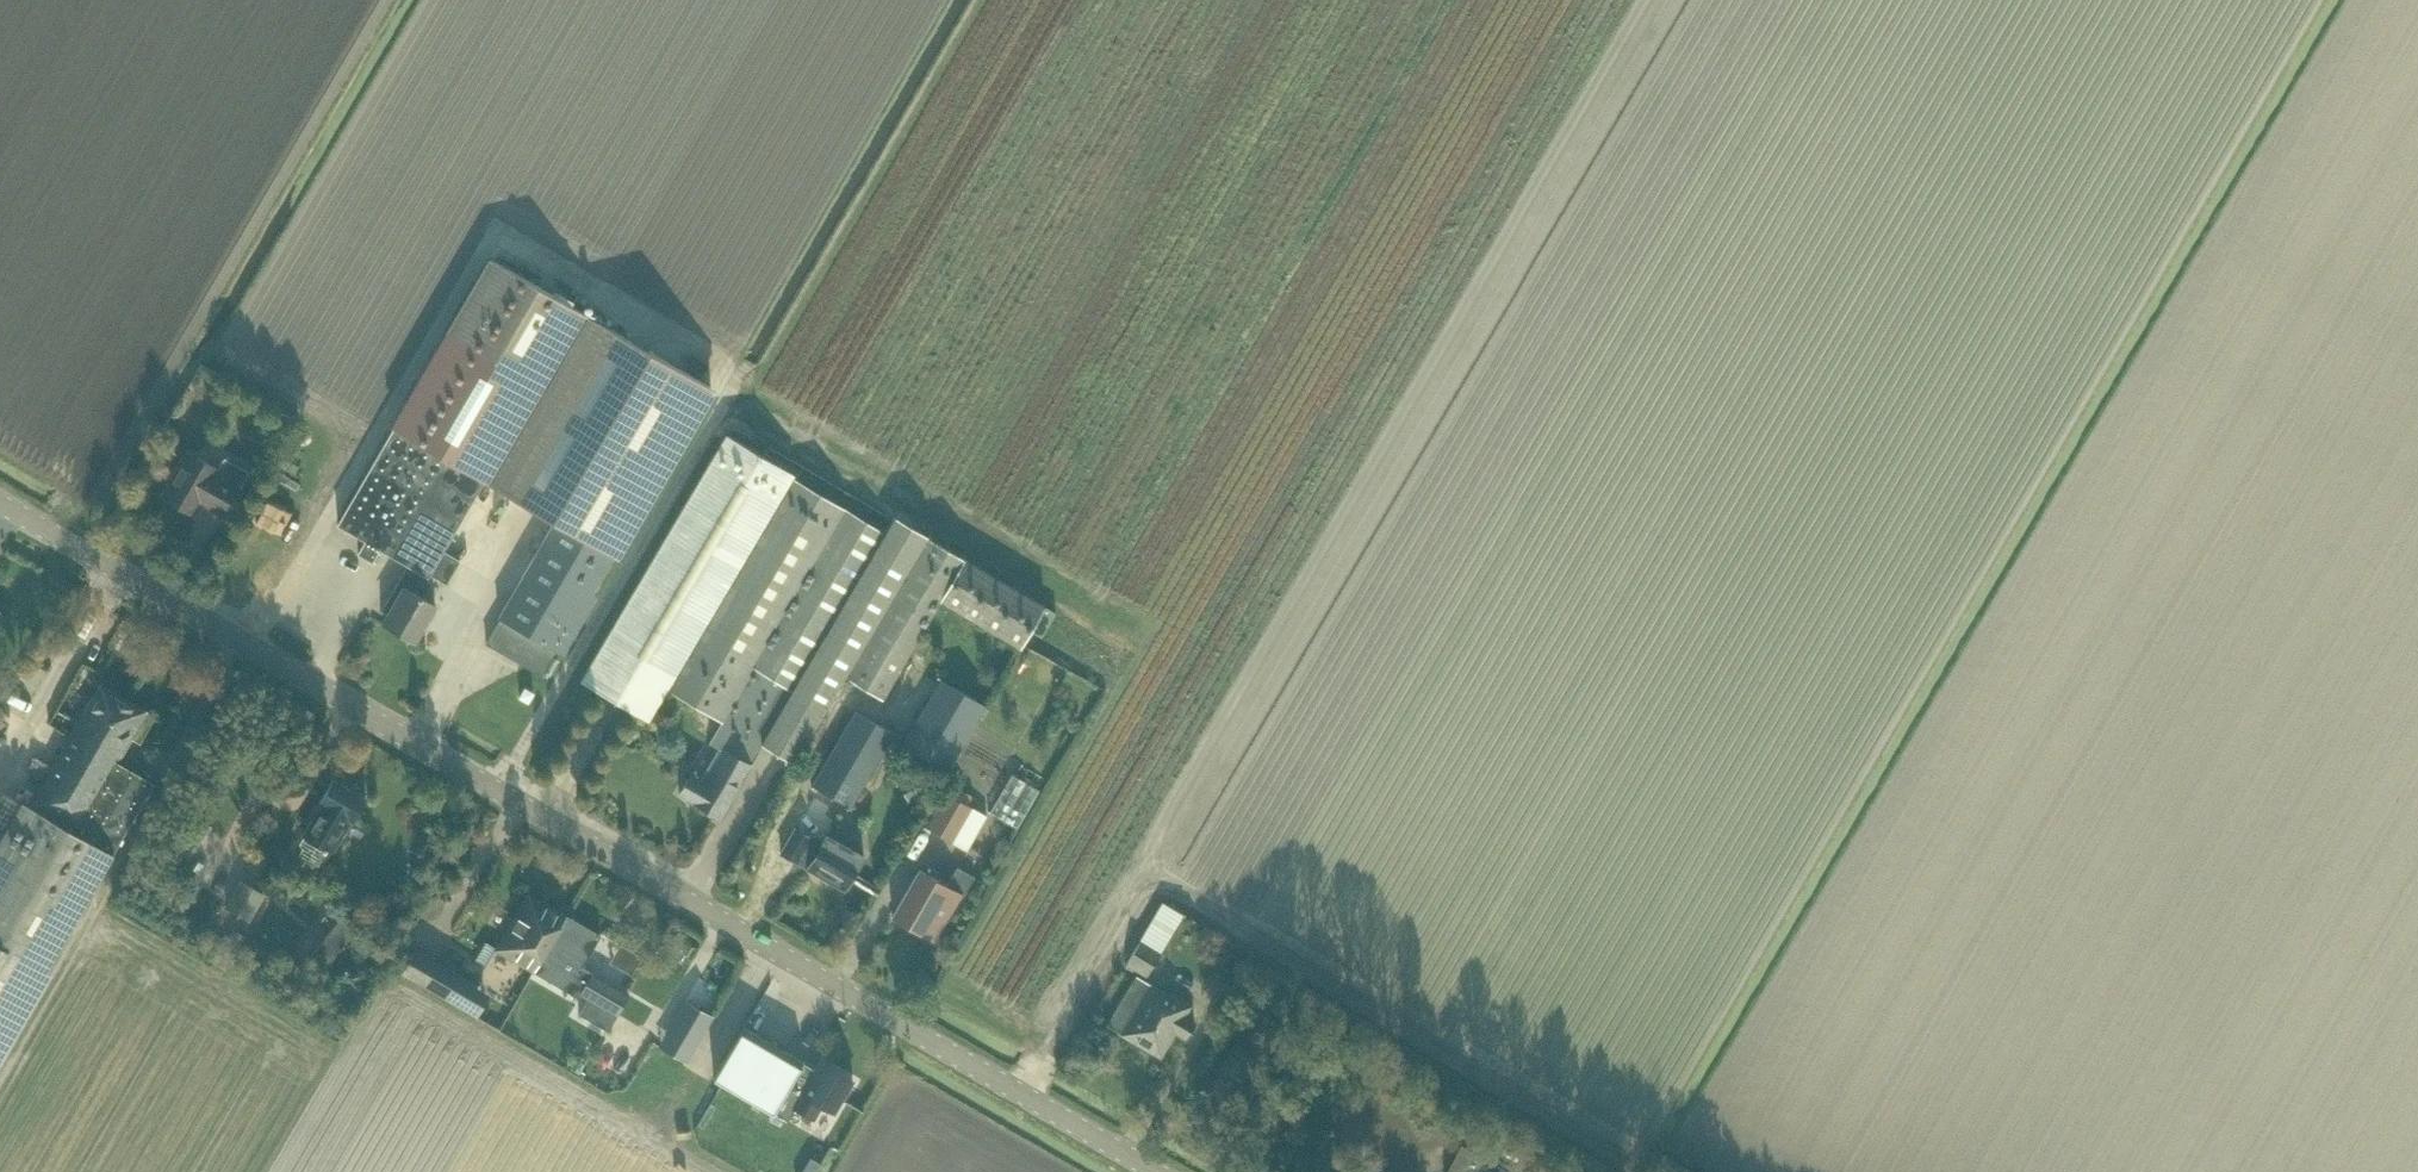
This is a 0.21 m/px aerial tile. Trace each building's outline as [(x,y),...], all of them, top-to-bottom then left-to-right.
[(557,649),(559,650),(712,386),(494,259),(339,524),(366,538),(358,552),(373,560),(380,548),(408,564),(383,609),(390,612),(384,622),(416,641),(437,605),(423,597),(431,583),(426,581),(431,572),(447,581),(459,560),(443,551),(485,480),(556,521),(500,617),(502,618),(488,642),(543,674),(557,649)] [(307,424),(256,513),(292,533),(343,445),(307,424)] [(174,429),(168,439),(178,445),(182,439),(179,432),(174,429)] [(885,531),(794,477),(796,474),(729,434),(581,679),(647,719),(667,687),(722,720),(710,742),(719,747),(702,778),(691,771),(679,793),(693,802),(721,818),(753,763),(763,743),(795,763),(846,675),(884,698),(941,600),(1021,648),(1046,604),(965,557),(965,558),(894,515),(885,531)] [(251,471),(226,457),(219,468),(189,451),(164,494),(195,512),(203,498),(209,502),(209,503),(209,504),(209,505),(210,506),(226,515),(241,488),(251,471)] [(987,705),(941,678),(902,744),(948,771),(987,705)] [(99,749),(128,700),(100,683),(72,733),(99,749)] [(4,707),(12,692),(0,685),(0,714),(4,707)] [(141,743),(157,716),(128,700),(99,749),(121,762),(134,738),(141,743)] [(813,784),(852,807),(894,734),(855,711),(813,784)] [(156,782),(121,762),(99,749),(72,733),(32,805),(21,799),(0,836),(0,1052),(156,782)] [(919,768),(898,780),(910,800),(931,788),(919,768)] [(1039,825),(1061,785),(1032,770),(1010,809),(1039,825)] [(301,834),(334,853),(352,821),(353,821),(367,797),(334,779),(301,834)] [(957,783),(951,794),(968,803),(974,793),(957,783)] [(946,791),(926,826),(954,842),(973,806),(968,803),(951,794),(946,791)] [(799,863),(807,867),(846,890),(866,855),(840,841),(845,832),(832,824),(821,843),(796,827),(781,852),(800,863),(799,863)] [(173,826),(167,837),(189,850),(196,839),(173,826)] [(936,941),(963,895),(964,895),(976,876),(958,866),(947,886),(920,869),(892,917),(936,941)] [(251,918),(265,894),(241,880),(227,904),(251,918)] [(533,971),(566,914),(529,892),(496,950),(533,971)] [(1187,914),(1164,900),(1140,939),(1126,964),(1148,976),(1187,914)] [(343,913),(309,959),(324,970),(358,925),(343,913)] [(600,935),(566,914),(533,971),(586,1001),(580,1013),(609,1029),(630,994),(593,972),(594,971),(582,965),(600,935)] [(491,993),(476,985),(478,982),(416,947),(401,972),(477,1017),(491,993)] [(1165,990),(1153,984),(1136,974),(1107,1024),(1121,1033),(1161,1057),(1176,1032),(1187,1038),(1197,1021),(1187,1015),(1192,1004),(1166,988),(1165,990)] [(1234,982),(1225,997),(1238,1005),(1247,990),(1234,982)] [(685,998),(658,1043),(686,1059),(712,1015),(685,998)] [(820,1059),(804,1087),(792,1081),(805,1061),(745,1026),(714,1077),(788,1121),(795,1107),(816,1118),(823,1106),(835,1113),(855,1080),(820,1059)] [(1525,1167),(1493,1149),(1488,1157),(1465,1144),(1448,1171),(1522,1171),(1525,1167)]
